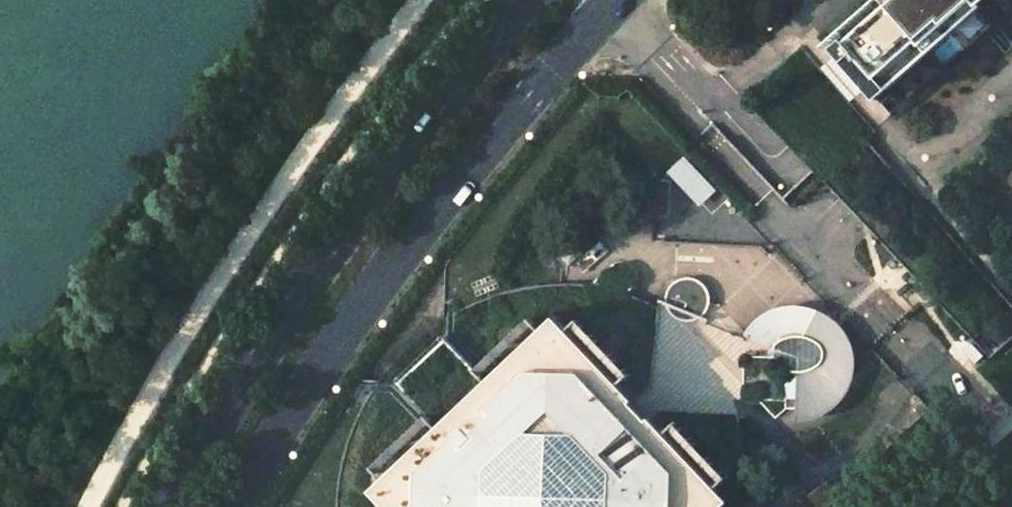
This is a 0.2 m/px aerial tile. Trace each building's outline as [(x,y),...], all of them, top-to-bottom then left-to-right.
[(876,100),(887,89),(899,79),(895,74),(924,49),(971,7),(976,3),(977,2),(975,0),(887,0),(885,2),(845,37),(835,48),(838,52),(836,54),(876,100)] [(865,88),(836,54),(820,68),(849,102),(865,88)] [(714,180),(683,148),(665,165),(696,198),(714,180)] [(673,299),(675,305),(678,308),(680,311),(686,314),(693,316),(697,316),(704,314),(710,310),(715,304),(716,301),(717,294),(716,286),(713,280),(708,275),(704,273),(698,271),(694,271),(687,272),(680,276),(676,281),(673,288),(672,291),(673,299)] [(724,504),(716,495),(727,484),(669,425),(666,428),(654,416),(639,402),(630,392),(635,387),(561,312),(493,377),(451,334),(404,381),(445,423),(389,477),(400,489),(389,499),(396,506),(722,506),(724,504)] [(752,353),(750,402),(766,403),(792,424),(797,356),(752,353)] [(378,488),(389,499),(400,489),(389,477),(378,488)] [(727,484),(716,495),(724,504),(736,493),(727,484)]
